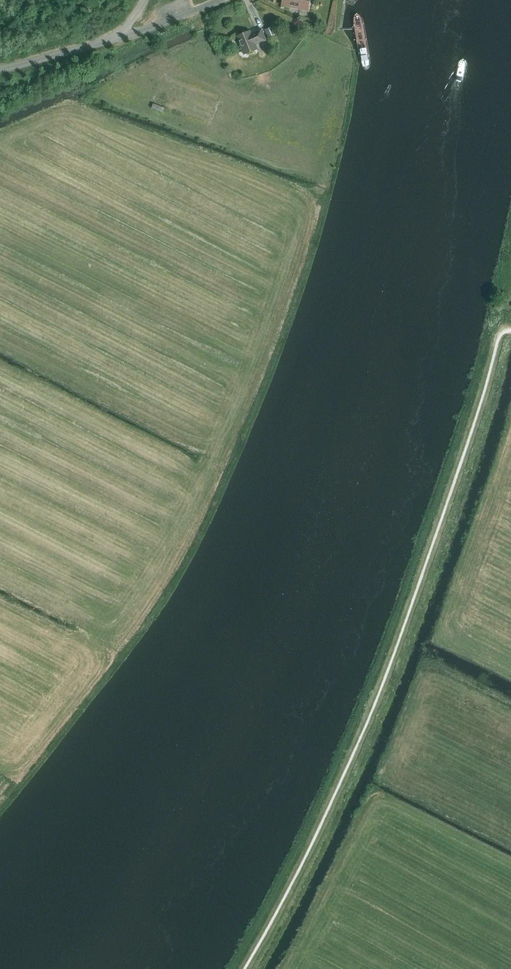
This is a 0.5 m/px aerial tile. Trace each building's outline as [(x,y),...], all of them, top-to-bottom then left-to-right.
[(284,4),(307,10),(310,0),(285,0),(284,4)] [(268,37),(277,33),(274,26),(265,30),(268,37)] [(266,40),(261,29),(251,33),(250,31),(237,37),(244,55),(258,49),(256,45),(266,40)]
